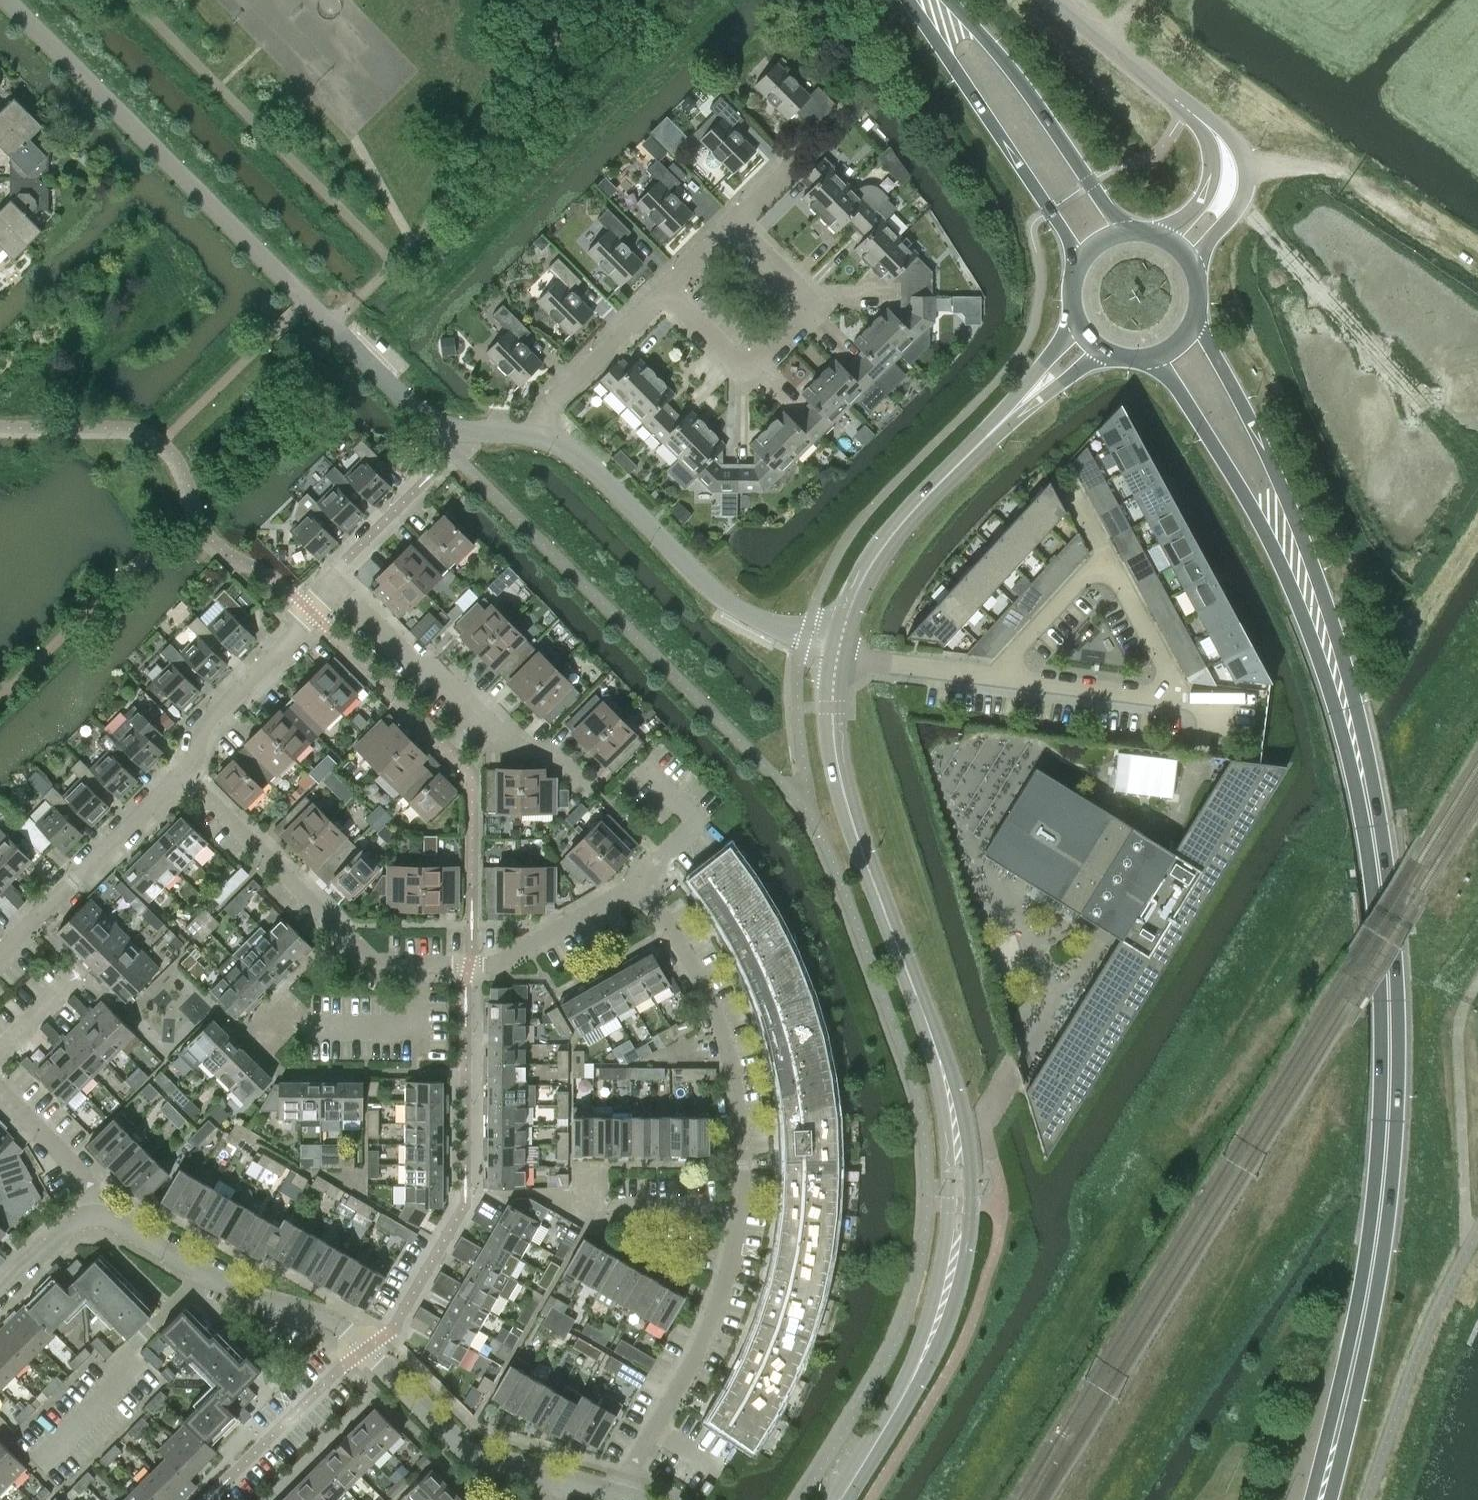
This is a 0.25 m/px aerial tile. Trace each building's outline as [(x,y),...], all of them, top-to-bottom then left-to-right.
[(791,76),(789,75),(777,63),(754,86),(766,98),(767,99),(768,101),(769,102),(770,103),(771,104),(772,105),(775,107),(787,119),(795,111),(803,119),(807,116),(816,125),(836,105),(818,87),(809,96),(798,84),(797,83),(796,82),(796,80),(794,79),(793,78),(792,77),(791,76)] [(734,130),(733,128),(742,119),(720,96),(709,107),(715,112),(693,134),(711,152),(708,156),(706,159),(705,163),(709,166),(713,167),(717,165),(720,162),(732,173),(755,151),(743,139),(743,137),(742,136),(741,135),(740,133),(738,132),(737,131),(736,130),(734,130)] [(27,113),(14,99),(1,111),(0,110),(0,140),(27,113)] [(0,140),(0,145),(12,158),(12,178),(38,178),(48,168),(48,149),(38,149),(29,139),(41,126),(27,113),(0,140)] [(818,214),(819,215),(849,186),(832,169),(835,167),(825,157),(804,177),(813,186),(801,198),(809,205),(812,211),(818,214)] [(671,192),(669,191),(679,182),(657,159),(646,170),(658,182),(636,203),(648,215),(649,217),(649,218),(650,219),(652,221),(653,222),(654,223),(656,224),(657,224),(658,225),(650,233),(661,244),(692,214),(680,202),(679,200),(678,199),(677,198),(676,196),(675,195),(674,194),(672,193),(671,192)] [(12,178),(12,199),(0,211),(0,217),(27,244),(41,231),(28,218),(38,208),(48,208),(48,189),(38,178),(12,178)] [(880,188),(878,187),(873,185),(868,184),(864,185),(860,187),(855,192),(849,186),(819,215),(819,216),(821,219),(822,220),(823,221),(824,222),(825,223),(827,224),(828,225),(836,232),(848,221),(856,229),(877,209),(877,210),(889,198),(880,188)] [(621,242),(620,241),(629,231),(607,208),(596,219),(608,231),(586,252),(598,264),(599,266),(600,267),(601,269),(602,270),(603,271),(604,272),(606,273),(608,274),(619,286),(642,263),(630,251),(630,250),(629,248),(628,247),(627,246),(624,244),(623,243),(621,242)] [(886,218),(877,210),(877,209),(856,229),(865,238),(853,249),(860,257),(864,263),(869,266),(870,267),(900,237),(884,221),(886,218)] [(0,217),(0,247),(1,246),(13,258),(27,244),(0,217)] [(900,237),(870,267),(871,267),(872,270),(873,272),(875,274),(878,276),(880,277),(887,284),(899,273),(905,279),(905,296),(932,296),(932,279),(926,279),(926,267),(916,257),(917,255),(900,237)] [(570,335),(593,312),(581,301),(580,301),(579,299),(578,296),(576,294),(573,292),(571,291),(570,290),(580,280),(557,258),(547,269),(558,280),(537,302),(549,314),(550,316),(551,318),(554,320),(556,322),(558,323),(570,335)] [(926,314),(932,314),(932,296),(905,296),(905,314),(899,320),(887,308),(880,315),(877,317),(874,319),(873,320),(872,321),(871,323),(871,324),(870,325),(900,355),(910,364),(929,344),(929,329),(926,326),(926,314)] [(980,298),(964,298),(964,310),(968,314),(980,314),(980,298)] [(507,331),(486,353),(498,364),(499,367),(500,369),(502,371),(505,373),(507,374),(519,386),(541,363),(530,351),(529,349),(527,347),(525,345),(522,343),(520,342),(519,341),(529,331),(502,304),(491,315),(507,331)] [(906,375),(893,361),(900,355),(870,325),(869,326),(866,327),(865,328),(864,329),(862,332),(861,333),(860,335),(852,342),(864,354),(856,363),(887,394),(906,375)] [(610,389),(626,406),(656,376),(655,374),(653,371),(651,369),(648,367),(646,366),(639,359),(627,371),(618,361),(597,382),(607,392),(610,389)] [(887,394),(856,363),(847,371),(835,359),(828,367),(825,368),(824,369),(822,370),(821,372),(820,373),(819,374),(819,376),(818,377),(848,406),(855,399),(869,412),(887,394)] [(656,376),(626,406),(643,422),(640,425),(650,434),(670,414),(662,405),(673,394),(666,386),(665,384),(663,382),(661,380),(659,378),(657,377),(656,376)] [(831,423),(848,406),(818,377),(817,377),(815,378),(813,380),(811,382),(809,385),(808,387),(801,394),(812,406),(804,414),(824,435),(834,425),(831,423)] [(1097,428),(1109,449),(1137,434),(1121,403),(1097,428)] [(670,414),(650,434),(659,444),(662,441),(678,458),(708,428),(707,428),(706,425),(704,423),(702,421),(700,419),(698,418),(690,411),(679,422),(670,414)] [(824,435),(804,414),(795,423),(783,411),(776,418),(774,420),(771,421),(769,423),(768,426),(767,428),(766,428),(796,458),(812,442),(815,444),(824,435)] [(708,428),(678,458),(695,475),(697,474),(708,484),(719,484),(719,490),(737,490),(737,463),(719,463),(713,457),(725,446),(718,438),(717,436),(715,434),(713,431),(710,430),(708,429),(708,428)] [(778,475),(796,458),(766,428),(765,429),(763,430),(761,432),(759,434),(757,436),(756,438),(749,446),(760,458),(754,464),(737,463),(737,490),(754,490),(754,484),(766,484),(777,474),(778,475)] [(1121,472),(1150,457),(1137,434),(1109,449),(1121,472)] [(355,485),(373,505),(393,486),(374,467),(382,458),(363,439),(354,448),(363,457),(345,475),(355,485)] [(1071,464),(1074,468),(1092,458),(1087,447),(1071,464)] [(1121,472),(1134,496),(1162,480),(1150,457),(1121,472)] [(1092,458),(1074,468),(1078,476),(1097,466),(1092,458)] [(318,503),(327,513),(346,532),(365,513),(346,494),(355,485),(345,475),(336,466),(326,475),(336,485),(318,503)] [(1134,496),(1146,519),(1175,503),(1162,480),(1134,496)] [(1049,481),(1026,506),(1050,529),(1066,511),(1050,482),(1049,481)] [(318,521),(327,513),(318,503),(308,493),(299,502),(294,516),(299,521),(290,530),(319,559),(337,541),(318,521)] [(1094,506),(1099,515),(1117,504),(1113,496),(1094,506)] [(1146,519),(1159,542),(1187,527),(1175,503),(1146,519)] [(1117,504),(1099,515),(1103,523),(1122,513),(1117,504)] [(1032,548),(1050,529),(1026,506),(1008,526),(1032,548)] [(417,539),(447,570),(472,546),(444,518),(429,533),(426,530),(417,539)] [(1014,567),(1032,548),(1008,526),(990,545),(1014,567)] [(1159,542),(1171,565),(1200,550),(1187,527),(1159,542)] [(1077,534),(1067,544),(1083,559),(1088,553),(1077,534)] [(447,570),(417,539),(407,548),(410,551),(396,566),(423,593),(447,570)] [(1120,553),(1124,561),(1143,551),(1138,543),(1120,553)] [(1061,551),(1076,565),(1083,559),(1067,544),(1061,551)] [(996,587),(1014,567),(990,545),(972,565),(996,587)] [(1171,565),(1184,589),(1213,573),(1200,550),(1171,565)] [(1148,561),(1143,551),(1124,561),(1130,571),(1148,561)] [(978,606),(996,587),(972,565),(954,584),(978,606)] [(423,593),(396,566),(381,580),(378,578),(369,587),(399,617),(423,593)] [(1184,589),(1197,612),(1225,596),(1213,573),(1184,589)] [(1038,576),(1031,583),(1047,597),(1053,591),(1038,576)] [(1025,590),(1041,604),(1047,597),(1031,583),(1025,590)] [(961,626),(978,606),(954,584),(937,604),(961,626)] [(1145,599),(1149,607),(1168,597),(1163,589),(1145,599)] [(218,636),(237,656),(255,637),(236,618),(245,610),(225,590),(216,599),(226,609),(208,626),(218,636)] [(1197,612),(1209,635),(1238,619),(1225,596),(1197,612)] [(1149,607),(1154,615),(1172,605),(1168,597),(1149,607)] [(479,649),(507,622),(483,598),(452,629),(462,638),(465,635),(479,649)] [(942,646),(961,626),(937,604),(906,637),(936,641),(941,645),(942,646)] [(429,612),(419,622),(410,631),(425,645),(443,627),(429,612)] [(1002,615),(996,622),(1011,636),(1017,630),(1002,615)] [(208,626),(198,616),(189,625),(199,636),(181,653),(191,663),(191,664),(210,683),(229,664),(210,645),(218,636),(208,626)] [(1209,635),(1222,658),(1250,642),(1238,619),(1209,635)] [(507,622),(479,649),(495,665),(492,668),(501,676),(531,646),(507,622)] [(989,629),(1005,643),(1011,636),(996,622),(989,629)] [(1170,646),(1174,654),(1193,644),(1188,636),(1170,646)] [(967,654),(992,657),(993,656),(978,641),(967,653),(967,654)] [(1242,679),(1267,682),(1271,682),(1250,642),(1222,658),(1234,681),(1235,682),(1236,681),(1242,679)] [(191,663),(181,653),(171,643),(162,653),(171,663),(153,681),(182,710),(201,691),(182,672),(191,664),(191,663)] [(1174,654),(1179,662),(1197,652),(1193,644),(1174,654)] [(531,646),(501,676),(510,685),(512,683),(526,697),(554,669),(531,646)] [(311,684),(339,712),(363,688),(334,658),(325,667),(327,669),(311,684)] [(1187,677),(1189,681),(1215,684),(1205,667),(1187,677)] [(554,669),(526,697),(542,712),(539,715),(549,725),(579,694),(554,669)] [(339,712),(311,684),(297,699),(294,697),(285,706),(315,736),(339,712)] [(591,747),(619,719),(595,695),(565,725),(575,735),(577,733),(591,747)] [(135,706),(126,715),(129,718),(111,736),(118,742),(117,742),(127,752),(147,772),(166,753),(145,733),(154,725),(135,706)] [(315,736),(285,706),(277,714),(280,716),(264,732),(291,759),(315,736)] [(619,719),(591,747),(606,761),(604,763),(613,773),(643,743),(619,719)] [(377,771),(406,743),(390,727),(383,735),(374,726),(354,747),(377,771)] [(118,742),(111,736),(108,732),(99,741),(109,751),(91,769),(90,769),(100,779),(120,799),(139,780),(119,760),(127,752),(117,742),(118,742)] [(291,759),(264,732),(250,745),(247,743),(238,752),(267,783),(291,759)] [(406,743),(377,771),(402,795),(423,774),(415,766),(422,759),(406,743)] [(1174,754),(1114,747),(1109,787),(1169,794),(1174,754)] [(267,783),(238,752),(229,760),(232,763),(216,778),(243,806),(267,783)] [(81,759),(72,768),(82,778),(64,796),(63,797),(73,807),(92,826),(111,807),(92,788),(100,779),(90,769),(91,769),(81,759)] [(1286,766),(1230,759),(1162,869),(1131,850),(1142,833),(1036,768),(983,854),(1089,919),(1100,901),(1130,920),(1026,1090),(1046,1155),(1286,766)] [(518,812),(518,773),(498,773),(498,770),(485,770),(485,812),(518,812)] [(518,773),(518,812),(554,812),(554,784),(542,784),(542,773),(518,773)] [(322,783),(331,792),(340,782),(331,774),(322,783)] [(423,774),(402,795),(426,819),(454,791),(437,774),(430,782),(423,774)] [(54,786),(45,795),(54,805),(35,824),(29,817),(17,829),(24,835),(41,852),(52,840),(65,853),(84,835),(64,815),(73,807),(63,797),(64,796),(54,786)] [(554,807),(567,807),(567,790),(554,790),(554,807)] [(300,848),(328,820),(304,796),(284,816),(292,824),(284,832),(300,848)] [(582,839),(609,867),(626,850),(619,843),(628,834),(607,814),(582,839)] [(166,832),(191,859),(208,843),(182,816),(166,832)] [(332,865),(352,845),(328,820),(300,848),(317,864),(324,857),(332,865)] [(41,852),(24,835),(15,844),(0,828),(0,857),(17,874),(26,866),(29,870),(44,855),(41,852)] [(191,859),(166,832),(151,847),(177,873),(191,859)] [(587,874),(595,882),(609,867),(582,839),(560,861),(580,882),(587,874)] [(730,845),(687,879),(696,892),(703,901),(706,906),(710,911),(757,881),(754,877),(751,880),(731,852),(735,849),(731,844),(730,845)] [(352,845),(332,865),(339,872),(332,879),(349,897),(376,869),(352,845)] [(177,873),(151,847),(136,861),(163,888),(177,873)] [(0,857),(0,884),(8,892),(11,888),(12,887),(9,883),(17,874),(0,857)] [(163,888),(136,861),(122,875),(148,902),(163,888)] [(422,906),(422,867),(388,867),(388,896),(400,896),(400,906),(422,906)] [(422,867),(422,906),(445,906),(445,910),(457,910),(457,867),(422,867)] [(518,906),(518,867),(485,868),(485,911),(497,911),(497,906),(518,906)] [(518,867),(518,906),(542,906),(542,896),(554,896),(554,867),(518,867)] [(225,879),(218,886),(216,888),(226,898),(235,889),(225,879)] [(123,895),(129,889),(122,881),(115,887),(123,895)] [(757,881),(710,911),(717,923),(723,933),(726,938),(729,944),(778,917),(776,913),(772,916),(755,887),(759,884),(757,881)] [(0,884),(0,894),(2,897),(4,895),(11,902),(18,895),(11,888),(8,892),(0,884)] [(220,904),(226,898),(216,888),(210,895),(220,904)] [(129,889),(123,895),(130,903),(137,896),(129,889)] [(230,902),(240,912),(249,903),(239,893),(230,902)] [(18,895),(11,902),(18,909),(25,902),(18,895)] [(68,950),(103,914),(89,900),(57,932),(66,941),(62,944),(68,950)] [(234,918),(240,912),(230,902),(224,908),(234,918)] [(142,914),(150,922),(156,916),(148,908),(142,914)] [(194,919),(202,927),(213,916),(205,908),(194,919)] [(85,960),(117,928),(103,914),(68,950),(73,955),(76,951),(85,960)] [(150,922),(157,930),(164,924),(156,916),(150,922)] [(202,927),(209,934),(220,923),(213,916),(202,927)] [(778,917),(729,944),(735,956),(740,967),(743,973),(745,977),(796,955),(795,951),(790,953),(776,923),(780,921),(778,917)] [(266,934),(292,961),(309,944),(283,918),(266,934)] [(186,927),(194,935),(202,927),(194,919),(186,927)] [(194,935),(201,942),(209,934),(202,927),(194,935)] [(117,928),(85,960),(93,968),(89,972),(95,977),(130,941),(117,928)] [(245,941),(278,975),(292,961),(266,934),(254,947),(246,940),(245,941)] [(170,942),(178,950),(184,944),(176,936),(170,942)] [(112,987),(144,955),(130,941),(95,977),(100,982),(103,978),(112,987)] [(230,956),(263,989),(278,975),(245,941),(230,956)] [(180,963),(188,970),(198,961),(190,953),(180,963)] [(632,964),(651,996),(670,985),(652,953),(632,964)] [(144,955),(112,987),(120,995),(117,999),(123,1005),(158,969),(144,955)] [(796,955),(745,977),(750,989),(755,1000),(757,1008),(759,1012),(812,994),(810,990),(806,992),(794,961),(798,959),(796,955)] [(224,977),(250,1003),(263,989),(230,956),(218,969),(225,976),(224,977)] [(632,964),(615,974),(633,1006),(651,996),(632,964)] [(598,984),(616,1016),(633,1006),(615,974),(598,984)] [(250,1003),(224,977),(209,991),(235,1018),(250,1003)] [(598,984),(580,993),(599,1025),(616,1016),(598,984)] [(491,1002),(510,1002),(510,987),(491,987),(491,1002)] [(579,1036),(599,1025),(580,993),(561,1005),(579,1036)] [(812,994),(759,1012),(763,1025),(766,1037),(769,1045),(770,1048),(823,1034),(822,1029),(817,1031),(808,1000),(813,998),(812,994)] [(74,1009),(81,1002),(73,995),(67,1002),(74,1009)] [(81,1002),(74,1009),(81,1016),(84,1012),(120,1048),(134,1034),(102,1002),(93,1011),(89,1007),(88,1009),(81,1002)] [(510,1002),(491,1002),(488,1002),(488,1023),(525,1023),(525,1002),(510,1002)] [(564,1017),(563,1015),(557,1006),(548,1012),(554,1023),(564,1017)] [(74,1030),(106,1061),(120,1048),(84,1012),(81,1016),(79,1017),(83,1021),(74,1030)] [(561,1035),(571,1030),(564,1017),(554,1023),(561,1035)] [(202,1061),(228,1035),(213,1019),(178,1053),(194,1069),(202,1061)] [(46,1022),(40,1028),(47,1036),(54,1029),(46,1022)] [(525,1023),(488,1023),(488,1044),(525,1044),(525,1023)] [(673,1040),(683,1035),(676,1023),(666,1028),(673,1040)] [(664,1046),(673,1040),(666,1028),(658,1033),(664,1046)] [(54,1029),(47,1036),(54,1043),(57,1039),(93,1075),(106,1061),(74,1030),(66,1038),(62,1034),(61,1036),(54,1029)] [(823,1034),(770,1048),(773,1061),(775,1073),(777,1082),(777,1084),(832,1075),(831,1070),(826,1071),(819,1039),(824,1038),(823,1034)] [(242,1049),(228,1035),(202,1061),(216,1075),(242,1049)] [(47,1056),(79,1089),(93,1075),(57,1039),(54,1043),(52,1044),(56,1048),(47,1056)] [(633,1047),(639,1057),(640,1059),(653,1052),(647,1042),(636,1049),(634,1046),(633,1047)] [(525,1044),(488,1044),(488,1065),(525,1064),(525,1044)] [(639,1057),(633,1047),(622,1053),(627,1063),(639,1057)] [(230,1089),(256,1063),(242,1049),(216,1075),(230,1089)] [(557,1064),(568,1064),(568,1050),(557,1050),(557,1064)] [(584,1064),(584,1050),(573,1050),(573,1064),(584,1064)] [(79,1089),(47,1056),(39,1065),(35,1061),(33,1063),(26,1056),(20,1063),(32,1076),(35,1073),(65,1103),(79,1089)] [(256,1063),(230,1089),(246,1105),(272,1079),(256,1063)] [(525,1064),(488,1065),(488,1084),(525,1084),(525,1064)] [(557,1064),(557,1077),(568,1077),(568,1064),(557,1064)] [(573,1077),(584,1077),(584,1064),(573,1064),(573,1077)] [(599,1079),(612,1079),(612,1067),(599,1067),(599,1079)] [(612,1079),(626,1079),(626,1067),(612,1067),(612,1079)] [(638,1079),(650,1079),(650,1068),(638,1068),(638,1079)] [(650,1068),(650,1079),(664,1079),(664,1068),(650,1068)] [(675,1081),(685,1081),(685,1068),(674,1068),(675,1081)] [(696,1082),(696,1068),(685,1068),(685,1081),(696,1082)] [(171,1080),(161,1070),(154,1079),(163,1088),(171,1080)] [(832,1075),(777,1084),(779,1096),(780,1105),(782,1121),(837,1117),(837,1112),(831,1113),(828,1080),(832,1080),(832,1075)] [(368,1095),(379,1095),(379,1081),(368,1081),(368,1095)] [(405,1103),(442,1103),(442,1081),(405,1081),(405,1103)] [(142,1090),(152,1100),(159,1092),(150,1082),(142,1090)] [(279,1119),(300,1119),(300,1082),(279,1082),(279,1083),(275,1083),(259,1110),(279,1110),(279,1119)] [(300,1082),(300,1119),(321,1119),(322,1082),(300,1082)] [(322,1082),(321,1119),(342,1119),(342,1082),(322,1082)] [(342,1082),(342,1119),(362,1119),(363,1082),(342,1082)] [(535,1084),(525,1084),(488,1084),(488,1105),(525,1105),(525,1104),(535,1104),(535,1084)] [(173,1098),(183,1108),(191,1100),(181,1090),(173,1098)] [(557,1105),(569,1105),(569,1091),(557,1091),(557,1105)] [(183,1108),(193,1117),(201,1110),(191,1100),(183,1108)] [(160,1109),(169,1118),(177,1110),(168,1101),(160,1109)] [(442,1103),(405,1103),(405,1124),(442,1124),(442,1103)] [(525,1105),(488,1105),(488,1125),(525,1125),(525,1105)] [(557,1118),(569,1118),(569,1105),(557,1105),(557,1118)] [(368,1124),(379,1124),(379,1109),(368,1109),(368,1124)] [(169,1118),(179,1128),(187,1120),(177,1110),(169,1118)] [(593,1154),(593,1116),(572,1116),(572,1154),(593,1154)] [(593,1116),(593,1154),(612,1154),(612,1117),(593,1116)] [(612,1117),(612,1154),(631,1154),(631,1117),(612,1117)] [(631,1117),(631,1154),(650,1154),(650,1117),(631,1117)] [(650,1117),(650,1154),(670,1154),(670,1117),(650,1117)] [(670,1117),(670,1154),(689,1154),(689,1117),(670,1117)] [(689,1117),(689,1154),(709,1154),(709,1117),(689,1117)] [(837,1117),(782,1121),(783,1135),(783,1145),(783,1160),(783,1165),(783,1170),(811,1170),(811,1160),(838,1160),(838,1155),(833,1155),(832,1122),(837,1122),(837,1117)] [(113,1118),(111,1121),(87,1144),(102,1158),(128,1133),(113,1118)] [(198,1130),(206,1138),(217,1127),(209,1119),(198,1130)] [(0,1123),(0,1152),(13,1139),(3,1129),(5,1127),(1,1122),(0,1123)] [(237,1122),(231,1132),(241,1139),(248,1128),(237,1122)] [(379,1136),(379,1124),(368,1124),(368,1136),(379,1136)] [(442,1124),(405,1124),(405,1144),(442,1144),(442,1124)] [(525,1125),(488,1125),(488,1146),(525,1146),(525,1125)] [(241,1139),(254,1146),(260,1135),(248,1128),(241,1139)] [(189,1138),(198,1146),(206,1138),(198,1130),(189,1138)] [(569,1145),(569,1131),(557,1131),(557,1146),(569,1145)] [(226,1140),(237,1147),(241,1139),(231,1132),(230,1132),(226,1140)] [(128,1133),(102,1158),(115,1172),(141,1146),(128,1133)] [(19,1155),(23,1150),(13,1139),(0,1152),(0,1166),(18,1156),(19,1155)] [(237,1147),(249,1154),(254,1146),(241,1139),(237,1147)] [(442,1144),(405,1144),(405,1165),(442,1166),(442,1144)] [(558,1159),(568,1159),(569,1159),(569,1145),(557,1146),(558,1159)] [(141,1146),(115,1172),(129,1186),(155,1160),(141,1146)] [(525,1146),(488,1146),(488,1165),(525,1166),(525,1146)] [(368,1150),(368,1165),(379,1165),(379,1150),(368,1150)] [(257,1162),(269,1169),(274,1159),(263,1153),(257,1162)] [(6,1231),(41,1197),(27,1173),(29,1172),(19,1155),(18,1156),(0,1166),(0,1193),(1,1194),(0,1195),(0,1226),(6,1231)] [(341,1157),(341,1168),(355,1168),(355,1156),(341,1157)] [(300,1167),(314,1168),(314,1157),(300,1157),(300,1167)] [(328,1157),(327,1168),(341,1168),(341,1157),(328,1157)] [(269,1169),(281,1176),(287,1166),(274,1159),(269,1169)] [(155,1160),(129,1186),(143,1200),(169,1174),(155,1160)] [(783,1192),(782,1208),(836,1213),(836,1208),(831,1208),(833,1175),(838,1175),(838,1170),(838,1165),(838,1160),(811,1160),(811,1170),(783,1170),(783,1183),(783,1192)] [(368,1177),(379,1177),(379,1165),(368,1165),(368,1177)] [(442,1166),(405,1165),(405,1185),(442,1185),(442,1166)] [(525,1166),(488,1165),(488,1188),(525,1188),(525,1166)] [(178,1210),(196,1178),(179,1169),(168,1189),(161,1201),(178,1210)] [(290,1182),(303,1189),(308,1179),(296,1172),(290,1182)] [(557,1173),(557,1187),(569,1187),(569,1173),(557,1173)] [(312,1185),(323,1191),(328,1181),(317,1175),(312,1185)] [(195,1220),(213,1188),(196,1178),(178,1210),(195,1220)] [(323,1191),(335,1198),(340,1189),(328,1181),(323,1191)] [(442,1185),(405,1185),(405,1206),(399,1216),(418,1227),(430,1206),(442,1206),(442,1185)] [(211,1230),(230,1198),(213,1188),(195,1220),(211,1230)] [(345,1204),(356,1210),(362,1201),(350,1194),(345,1204)] [(228,1239),(246,1207),(230,1198),(211,1230),(228,1239)] [(356,1210),(368,1217),(373,1208),(362,1201),(356,1210)] [(530,1241),(540,1222),(509,1203),(498,1222),(530,1241)] [(244,1249),(263,1217),(246,1207),(228,1239),(244,1249)] [(779,1230),(777,1245),(831,1254),(831,1250),(826,1249),(831,1217),(835,1217),(836,1213),(782,1208),(780,1221),(779,1230)] [(390,1218),(382,1213),(375,1224),(384,1230),(390,1218)] [(267,1251),(266,1250),(280,1227),(279,1227),(263,1217),(244,1249),(262,1259),(267,1251)] [(283,1260),(301,1228),(284,1218),(279,1227),(280,1227),(266,1250),(267,1251),(283,1260)] [(384,1230),(394,1235),(401,1224),(391,1218),(390,1218),(384,1230)] [(519,1258),(530,1241),(498,1222),(488,1240),(519,1258)] [(0,1237),(3,1239),(8,1234),(6,1231),(0,1226),(0,1237)] [(300,1269),(318,1238),(301,1228),(283,1260),(300,1269)] [(571,1246),(578,1235),(569,1229),(562,1241),(571,1246)] [(317,1279),(335,1247),(318,1238),(300,1269),(317,1279)] [(582,1280),(601,1248),(583,1238),(565,1270),(582,1280)] [(509,1276),(519,1258),(488,1240),(477,1257),(509,1276)] [(772,1267),(769,1282),(821,1296),(822,1291),(818,1290),(825,1258),(830,1259),(831,1254),(777,1245),(777,1246),(774,1258),(772,1267)] [(333,1289),(352,1257),(335,1247),(317,1279),(333,1289)] [(599,1290),(617,1258),(601,1248),(582,1280),(599,1290)] [(72,1282),(86,1296),(128,1338),(153,1313),(131,1291),(134,1287),(101,1254),(86,1268),(72,1282)] [(350,1298),(368,1267),(352,1257),(333,1289),(350,1298)] [(499,1294),(509,1276),(477,1257),(467,1275),(499,1294)] [(610,1309),(616,1299),(634,1267),(617,1258),(599,1290),(594,1299),(610,1309)] [(72,1282),(86,1268),(77,1259),(63,1273),(72,1282)] [(544,1272),(553,1278),(560,1265),(551,1260),(544,1272)] [(368,1267),(350,1298),(367,1309),(385,1277),(368,1267)] [(632,1309),(651,1277),(634,1267),(616,1299),(632,1309)] [(537,1284),(547,1289),(553,1278),(544,1272),(537,1284)] [(26,1305),(52,1330),(79,1303),(65,1289),(50,1274),(44,1281),(47,1284),(26,1305)] [(489,1311),(499,1294),(467,1275),(457,1293),(489,1311)] [(649,1319),(667,1287),(651,1277),(632,1309),(649,1319)] [(79,1303),(86,1296),(72,1282),(65,1289),(79,1303)] [(763,1303),(758,1317),(809,1336),(811,1331),(806,1330),(816,1298),(820,1300),(821,1296),(769,1282),(768,1284),(766,1294),(763,1303)] [(667,1287),(649,1319),(666,1329),(685,1297),(667,1287)] [(478,1329),(489,1311),(457,1293),(446,1310),(478,1329)] [(523,1308),(533,1313),(540,1301),(530,1295),(523,1308)] [(564,1312),(568,1304),(557,1298),(553,1305),(547,1301),(541,1311),(547,1315),(546,1315),(558,1322),(564,1312)] [(10,1317),(41,1348),(55,1334),(52,1330),(26,1305),(17,1315),(14,1312),(10,1317)] [(238,1354),(211,1326),(207,1330),(185,1307),(160,1333),(188,1361),(192,1358),(218,1385),(183,1420),(186,1424),(187,1423),(209,1444),(230,1423),(234,1427),(247,1413),(243,1408),(256,1394),(247,1385),(261,1370),(241,1350),(238,1354)] [(517,1319),(526,1324),(533,1313),(523,1308),(517,1319)] [(468,1346),(478,1329),(446,1310),(436,1328),(468,1346)] [(558,1322),(570,1329),(576,1319),(564,1312),(558,1322)] [(541,1324),(553,1331),(558,1322),(546,1315),(541,1324)] [(27,1361),(41,1348),(10,1317),(5,1321),(8,1324),(0,1331),(0,1334),(27,1361)] [(750,1339),(744,1353),(794,1375),(796,1371),(791,1369),(803,1338),(808,1340),(809,1336),(758,1317),(757,1319),(753,1330),(750,1339)] [(553,1331),(565,1338),(570,1329),(558,1322),(553,1331)] [(581,1332),(593,1338),(599,1329),(587,1322),(581,1332)] [(457,1365),(468,1346),(436,1328),(425,1347),(457,1365)] [(593,1338),(605,1345),(610,1335),(599,1329),(593,1338)] [(503,1343),(512,1348),(519,1336),(510,1330),(503,1343)] [(27,1361),(0,1334),(0,1361),(14,1375),(27,1361)] [(99,1351),(105,1344),(98,1336),(91,1342),(99,1351)] [(573,1346),(584,1353),(590,1343),(578,1337),(573,1346)] [(622,1356),(629,1344),(620,1339),(613,1351),(622,1356)] [(496,1354),(506,1360),(512,1348),(503,1343),(496,1354)] [(584,1353),(596,1360),(602,1350),(590,1343),(584,1353)] [(105,1344),(99,1351),(107,1359),(113,1353),(105,1344)] [(632,1361),(633,1359),(639,1350),(629,1344),(622,1356),(632,1361)] [(156,1354),(147,1346),(141,1352),(149,1360),(156,1354)] [(77,1355),(84,1362),(92,1354),(85,1347),(77,1355)] [(735,1372),(728,1386),(775,1413),(777,1410),(772,1407),(788,1377),(792,1379),(794,1375),(744,1353),(743,1355),(739,1364),(735,1372)] [(164,1362),(156,1354),(149,1360),(158,1369),(164,1362)] [(75,1369),(84,1362),(77,1355),(69,1363),(75,1369)] [(613,1373),(619,1361),(610,1356),(603,1368),(613,1373)] [(14,1375),(0,1361),(0,1389),(14,1375)] [(640,1373),(619,1361),(613,1373),(633,1385),(640,1373)] [(509,1406),(528,1374),(510,1364),(491,1396),(509,1406)] [(161,1373),(169,1381),(176,1375),(167,1366),(161,1373)] [(528,1374),(509,1406),(526,1416),(544,1384),(528,1374)] [(49,1383),(56,1389),(63,1382),(57,1375),(49,1383)] [(486,1393),(493,1381),(484,1376),(477,1388),(486,1393)] [(49,1383),(42,1390),(48,1397),(56,1389),(49,1383)] [(544,1384),(526,1416),(542,1426),(561,1394),(544,1384)] [(710,1415),(707,1420),(753,1450),(755,1447),(750,1444),(768,1414),(773,1417),(774,1415),(775,1413),(728,1386),(726,1389),(720,1399),(715,1407),(710,1415)] [(161,1390),(154,1398),(160,1404),(167,1396),(161,1390)] [(598,1446),(616,1415),(623,1404),(605,1393),(599,1404),(580,1436),(598,1446)] [(564,1427),(577,1403),(576,1403),(561,1394),(542,1426),(560,1436),(565,1427),(564,1427)] [(580,1436),(599,1404),(582,1394),(576,1403),(577,1403),(564,1427),(565,1427),(580,1436)] [(160,1404),(154,1398),(146,1405),(153,1412),(160,1404)] [(30,1416),(30,1415),(37,1409),(30,1402),(23,1409),(30,1416)] [(361,1422),(386,1447),(400,1433),(375,1408),(361,1422)] [(15,1417),(21,1424),(30,1416),(23,1409),(15,1417)] [(143,1417),(135,1425),(141,1431),(149,1423),(143,1417)] [(347,1436),(372,1461),(386,1447),(361,1422),(347,1436)] [(216,1451),(209,1444),(187,1423),(186,1424),(174,1436),(205,1467),(209,1463),(206,1461),(216,1451)] [(141,1431),(135,1425),(128,1432),(134,1438),(141,1431)] [(197,1470),(200,1472),(205,1467),(174,1436),(159,1451),(166,1458),(167,1456),(189,1478),(197,1470)] [(334,1449),(359,1474),(372,1461),(347,1436),(334,1449)] [(0,1442),(0,1470),(11,1482),(26,1467),(0,1442)] [(116,1444),(108,1452),(114,1458),(122,1450),(116,1444)] [(320,1463),(345,1488),(359,1474),(334,1449),(320,1463)] [(114,1458),(108,1452),(100,1459),(107,1465),(114,1458)] [(416,1463),(422,1469),(430,1460),(425,1454),(416,1463)] [(196,1485),(189,1478),(167,1456),(166,1458),(153,1470),(182,1499),(196,1485)] [(329,1499),(333,1499),(345,1488),(320,1463),(306,1477),(329,1499)] [(445,1484),(430,1469),(405,1494),(399,1499),(429,1499),(445,1484)] [(0,1470),(0,1493),(11,1482),(0,1470)] [(182,1499),(153,1470),(139,1483),(156,1499),(180,1499),(182,1499)] [(80,1478),(87,1485),(94,1477),(88,1471),(80,1478)] [(401,1490),(401,1489),(410,1481),(403,1475),(394,1484),(401,1490)] [(303,1499),(329,1499),(306,1477),(293,1490),(303,1499)] [(73,1486),(79,1493),(87,1485),(80,1478),(73,1486)] [(139,1483),(126,1497),(129,1499),(156,1499),(139,1483)] [(393,1498),(401,1490),(394,1484),(386,1491),(393,1498)] [(429,1499),(454,1499),(458,1496),(445,1484),(429,1499)] [(38,1493),(44,1499),(51,1492),(45,1486),(38,1493)] [(293,1490),(283,1499),(303,1499),(293,1490)]
